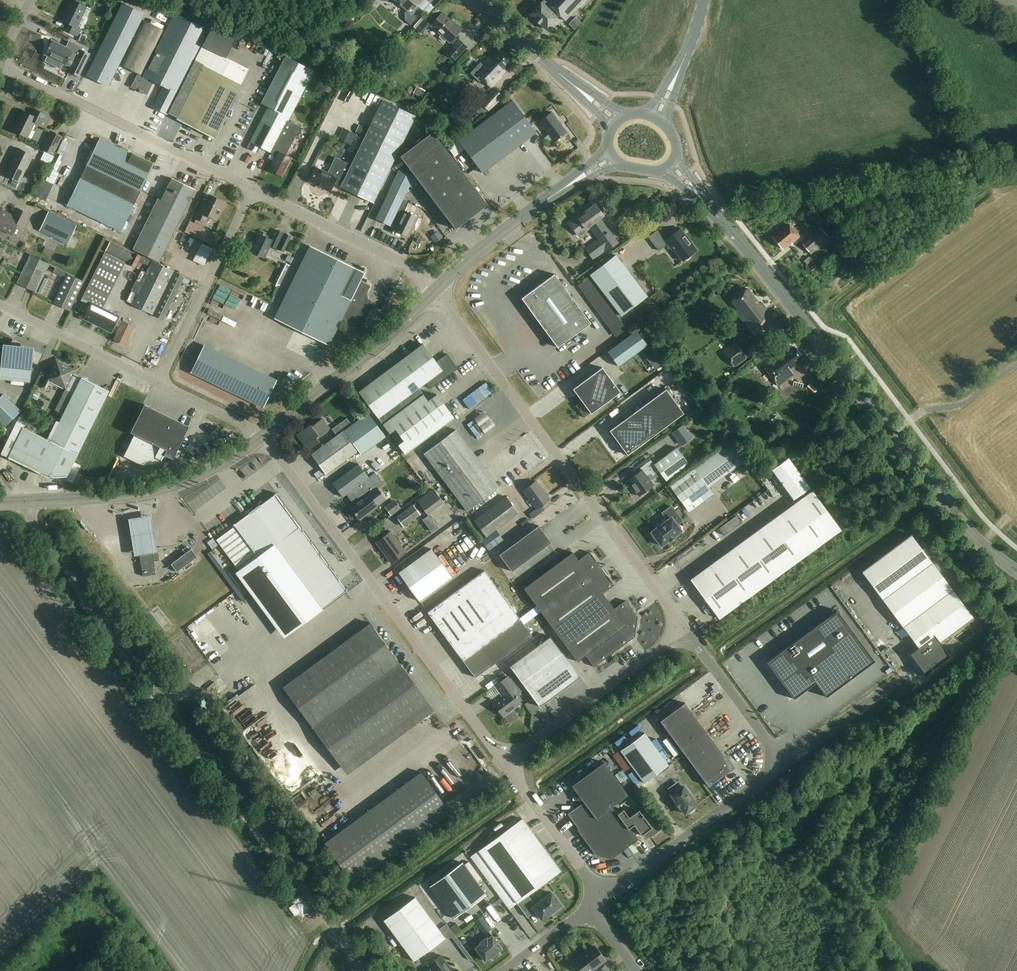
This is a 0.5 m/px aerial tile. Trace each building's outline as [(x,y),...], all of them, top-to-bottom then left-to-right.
[(80,28),(81,25),(79,23),(87,7),(73,0),(72,0),(62,20),(70,24),(66,30),(77,36),(81,29),(80,28)] [(407,10),(405,13),(405,20),(411,25),(423,11),(418,6),(423,0),(395,0),(407,10)] [(584,0),(543,0),(529,15),(545,29),(557,15),(564,21),(584,0)] [(123,3),(87,75),(108,86),(145,14),(123,3)] [(174,12),(143,76),(142,78),(137,76),(131,87),(137,90),(148,95),(153,84),(148,81),(149,78),(164,86),(153,107),(167,114),(178,92),(211,24),(183,10),(181,15),(174,12)] [(458,41),(454,37),(461,29),(442,12),(430,25),(450,42),(454,45),(447,52),(456,60),(467,47),(459,40),(458,41)] [(141,75),(164,30),(144,20),(121,65),(141,75)] [(215,22),(168,114),(177,118),(176,119),(214,138),(249,69),(226,57),(238,34),(215,22)] [(574,35),(581,28),(576,22),(568,29),(574,35)] [(84,44),(87,37),(82,34),(79,41),(84,44)] [(52,41),(46,55),(49,56),(46,61),(61,68),(64,63),(72,67),(70,72),(79,76),(90,53),(81,49),(79,54),(73,51),(73,50),(52,41)] [(502,51),(499,49),(490,57),(488,56),(474,71),(490,87),(501,77),(500,76),(505,71),(503,69),(511,61),(509,58),(509,57),(502,51)] [(302,128),(288,121),(305,89),(314,71),(285,57),(276,74),(261,103),(268,106),(250,142),(247,148),(257,153),(261,147),(276,155),(275,157),(276,157),(269,170),(282,176),(292,158),(286,155),(296,135),(298,136),(302,128)] [(363,85),(370,81),(366,74),(360,78),(363,85)] [(416,87),(413,93),(421,97),(425,91),(416,87)] [(488,112),(503,97),(494,89),(479,103),(488,112)] [(373,203),(400,148),(415,116),(382,100),(351,165),(335,157),(328,173),(316,167),(309,181),(330,192),(334,183),(340,186),(340,187),(373,203)] [(482,173),(536,132),(512,100),(458,141),(482,173)] [(41,125),(46,114),(35,109),(32,115),(22,111),(13,130),(27,137),(35,122),(41,125)] [(554,141),(566,132),(552,112),(539,121),(554,141)] [(338,138),(351,144),(356,133),(343,127),(338,138)] [(54,155),(63,136),(52,131),(42,150),(54,155)] [(434,131),(402,156),(457,228),(489,204),(434,131)] [(96,148),(68,206),(122,233),(143,190),(154,166),(100,140),(96,148)] [(65,157),(68,147),(62,145),(59,155),(65,157)] [(27,168),(33,155),(17,148),(10,162),(12,163),(6,174),(19,181),(26,167),(27,168)] [(37,167),(43,170),(47,162),(41,159),(37,167)] [(416,178),(399,169),(389,192),(403,198),(408,186),(411,188),(416,178)] [(176,229),(195,189),(171,177),(161,199),(158,197),(133,249),(159,262),(176,229)] [(389,192),(376,219),(396,228),(395,230),(408,237),(412,229),(417,231),(422,219),(404,211),(409,201),(403,198),(389,192)] [(216,220),(225,202),(213,195),(209,204),(203,201),(195,217),(205,222),(208,216),(216,220)] [(618,242),(600,218),(602,216),(593,205),(569,223),(578,236),(590,228),(598,238),(585,248),(593,259),(604,251),(605,252),(618,242)] [(31,214),(17,208),(14,215),(2,210),(0,215),(0,228),(13,234),(17,226),(24,229),(31,214)] [(68,244),(77,224),(49,211),(40,230),(68,244)] [(202,228),(195,224),(191,222),(185,233),(216,248),(221,237),(202,228)] [(782,251),(799,237),(790,225),(773,239),(782,251)] [(668,238),(661,228),(649,237),(659,251),(667,244),(672,250),(674,249),(683,261),(685,258),(686,259),(688,260),(691,257),(691,256),(690,255),(697,249),(681,228),(668,238)] [(811,255),(821,247),(818,244),(827,236),(820,228),(809,237),(811,238),(803,245),(811,255)] [(438,232),(431,238),(435,244),(443,239),(438,232)] [(287,245),(291,236),(283,233),(278,243),(260,234),(251,251),(265,258),(271,245),(284,251),(287,245)] [(130,263),(135,253),(111,241),(106,251),(130,263)] [(360,327),(371,303),(367,301),(367,300),(366,295),(365,295),(369,286),(360,281),(364,272),(310,246),(294,278),(274,317),(329,345),(342,318),(360,327)] [(51,257),(54,251),(45,247),(42,253),(51,257)] [(136,267),(141,256),(138,254),(133,266),(136,267)] [(36,291),(42,279),(49,264),(31,255),(18,282),(36,291)] [(622,316),(648,296),(616,255),(590,275),(622,316)] [(147,265),(150,260),(142,256),(139,261),(147,265)] [(164,320),(185,277),(152,260),(131,303),(164,320)] [(285,264),(275,284),(280,286),(290,266),(285,264)] [(64,277),(66,273),(56,269),(54,272),(64,277)] [(70,310),(84,282),(66,274),(53,302),(70,310)] [(557,347),(590,323),(554,274),(521,298),(557,347)] [(616,337),(627,330),(589,278),(578,286),(616,337)] [(762,305),(750,289),(733,302),(740,310),(737,312),(755,336),(776,320),(764,304),(762,305)] [(112,333),(120,316),(91,302),(83,319),(112,333)] [(126,346),(135,326),(123,321),(114,340),(126,346)] [(619,366),(647,345),(636,330),(608,352),(619,366)] [(163,339),(160,345),(166,347),(168,341),(163,339)] [(752,357),(765,347),(759,340),(747,350),(752,357)] [(9,349),(7,349),(5,375),(31,377),(33,352),(31,351),(24,348),(25,347),(15,342),(12,350),(9,349)] [(297,353),(299,347),(283,342),(281,347),(297,353)] [(734,367),(747,357),(736,342),(723,351),(734,367)] [(436,362),(423,344),(358,391),(390,434),(397,428),(400,426),(439,397),(437,394),(428,400),(419,388),(426,382),(430,389),(458,368),(447,354),(436,362)] [(263,407),(277,381),(204,345),(191,372),(263,407)] [(794,349),(790,345),(787,347),(788,350),(766,367),(780,385),(794,374),(790,369),(804,359),(796,348),(794,349)] [(19,417),(11,433),(3,425),(0,428),(0,429),(9,438),(1,454),(8,457),(49,478),(51,475),(55,477),(67,476),(109,391),(89,381),(88,378),(85,379),(81,377),(81,378),(75,375),(79,369),(74,366),(73,369),(58,362),(60,359),(55,357),(40,387),(45,390),(50,380),(64,387),(63,390),(67,392),(68,390),(74,393),(59,422),(57,421),(48,439),(23,427),(31,412),(24,408),(20,417),(19,417)] [(648,374),(659,367),(653,358),(643,365),(648,374)] [(591,413),(620,392),(602,367),(597,371),(573,389),(582,401),(575,405),(584,417),(590,413),(591,413)] [(642,407),(660,431),(684,413),(666,389),(642,407)] [(189,392),(187,397),(198,402),(200,397),(189,392)] [(22,408),(5,393),(0,398),(0,418),(7,424),(22,408)] [(400,426),(397,428),(406,440),(399,446),(405,454),(454,417),(439,397),(400,426)] [(189,426),(170,417),(144,404),(130,432),(135,434),(124,456),(143,465),(161,462),(164,454),(173,459),(189,426)] [(627,455),(660,431),(642,407),(609,431),(627,455)] [(386,435),(372,415),(369,411),(350,425),(343,430),(342,430),(337,434),(311,453),(325,473),(358,449),(361,454),(386,435)] [(776,424),(781,421),(778,416),(773,419),(776,424)] [(330,429),(322,418),(314,424),(312,426),(310,424),(297,434),(308,450),(320,442),(316,437),(318,436),(319,437),(330,429)] [(338,425),(342,430),(343,430),(350,425),(346,419),(338,425)] [(489,420),(477,423),(480,438),(493,435),(489,420)] [(681,446),(693,438),(684,425),(672,433),(681,446)] [(456,429),(424,454),(467,511),(499,487),(456,429)] [(215,444),(212,445),(214,450),(228,445),(223,434),(213,438),(215,444)] [(708,457),(723,477),(744,461),(729,442),(708,457)] [(656,476),(655,474),(659,471),(666,481),(689,464),(677,447),(654,464),(651,460),(640,468),(642,470),(626,481),(632,489),(633,488),(638,496),(653,485),(650,481),(656,476)] [(794,500),(810,488),(789,458),(772,470),(794,500)] [(369,477),(359,464),(333,483),(343,497),(346,494),(353,504),(350,506),(360,520),(378,507),(387,500),(377,487),(383,483),(375,473),(369,477)] [(689,512),(713,494),(694,468),(670,485),(689,512)] [(544,492),(536,481),(523,490),(537,509),(539,507),(550,499),(545,492),(544,492)] [(192,515),(227,495),(222,485),(187,505),(192,515)] [(768,485),(764,487),(774,502),(778,500),(768,485)] [(428,515),(444,503),(434,489),(418,501),(418,502),(397,517),(405,527),(420,515),(425,511),(428,515)] [(719,618),(841,530),(812,491),(690,579),(719,618)] [(346,591),(275,494),(234,525),(258,557),(242,568),(290,633),(346,591)] [(486,537),(518,512),(506,496),(474,521),(486,537)] [(392,516),(401,508),(395,500),(385,507),(392,516)] [(670,541),(675,538),(674,536),(681,531),(677,525),(682,521),(671,506),(662,513),(667,520),(651,532),(653,535),(651,536),(655,541),(657,540),(661,546),(669,540),(670,541)] [(542,512),(539,507),(537,509),(529,514),(533,519),(542,512)] [(127,520),(132,557),(156,553),(150,516),(127,520)] [(512,571),(551,542),(544,532),(544,528),(540,528),(539,525),(499,554),(512,571)] [(718,532),(712,536),(716,542),(727,535),(723,529),(718,532)] [(391,563),(406,552),(390,532),(376,542),(391,563)] [(911,535),(861,572),(918,646),(917,647),(917,648),(909,654),(915,661),(925,675),(950,657),(950,656),(940,642),(973,618),(911,535)] [(186,570),(194,565),(192,562),(198,557),(195,552),(193,549),(172,564),(174,568),(178,572),(184,567),(186,570)] [(419,601),(452,577),(431,549),(398,573),(419,601)] [(143,576),(156,574),(154,562),(160,561),(159,551),(139,554),(143,576)] [(541,612),(602,568),(590,552),(578,560),(573,552),(524,588),(541,612)] [(559,637),(608,601),(603,593),(614,585),(602,568),(541,612),(559,637)] [(517,569),(509,573),(513,579),(521,574),(517,569)] [(475,678),(483,672),(533,636),(520,619),(484,570),(427,612),(475,678)] [(841,600),(844,598),(838,589),(834,591),(841,600)] [(608,601),(559,637),(577,661),(585,655),(594,667),(634,637),(637,617),(625,600),(614,609),(608,601)] [(837,610),(767,663),(794,699),(816,682),(827,697),(875,660),(837,610)] [(342,768),(350,762),(429,703),(370,623),(283,687),(342,768)] [(504,716),(509,723),(519,716),(513,709),(521,703),(516,697),(521,694),(520,693),(526,688),(540,707),(580,676),(550,636),(510,666),(516,674),(510,679),(507,676),(495,686),(502,696),(493,703),(503,716),(504,716)] [(708,786),(733,768),(685,703),(660,721),(708,786)] [(265,732),(269,738),(277,732),(273,726),(265,732)] [(644,783),(668,766),(645,733),(620,751),(644,783)] [(271,742),(264,745),(267,751),(273,748),(271,742)] [(414,774),(427,765),(423,761),(411,770),(414,774)] [(584,802),(568,814),(579,829),(580,830),(597,855),(611,857),(635,839),(628,829),(634,825),(642,836),(646,832),(650,837),(659,831),(646,813),(642,815),(639,810),(629,818),(623,810),(617,814),(612,807),(628,795),(604,762),(572,786),(584,802)] [(325,844),(356,886),(452,815),(421,773),(325,844)] [(695,809),(694,807),(697,805),(683,786),(671,795),(676,802),(674,803),(679,809),(680,808),(685,814),(688,812),(689,813),(691,814),(695,811),(695,809)] [(535,905),(528,895),(561,871),(522,819),(478,851),(527,917),(535,912),(541,920),(554,911),(555,912),(560,908),(559,907),(561,906),(551,893),(535,905)] [(454,919),(486,895),(462,863),(430,886),(454,919)] [(414,962),(445,938),(415,898),(383,921),(414,962)] [(492,914),(502,909),(500,905),(490,910),(492,914)] [(449,928),(454,935),(460,930),(455,923),(449,928)] [(502,949),(492,935),(487,939),(486,938),(480,943),(480,944),(475,948),(485,961),(491,957),(492,960),(499,955),(497,953),(502,949)] [(605,960),(595,947),(573,963),(580,970),(591,970),(605,960)] [(441,955),(428,965),(429,967),(424,970),(452,970),(441,955)]
